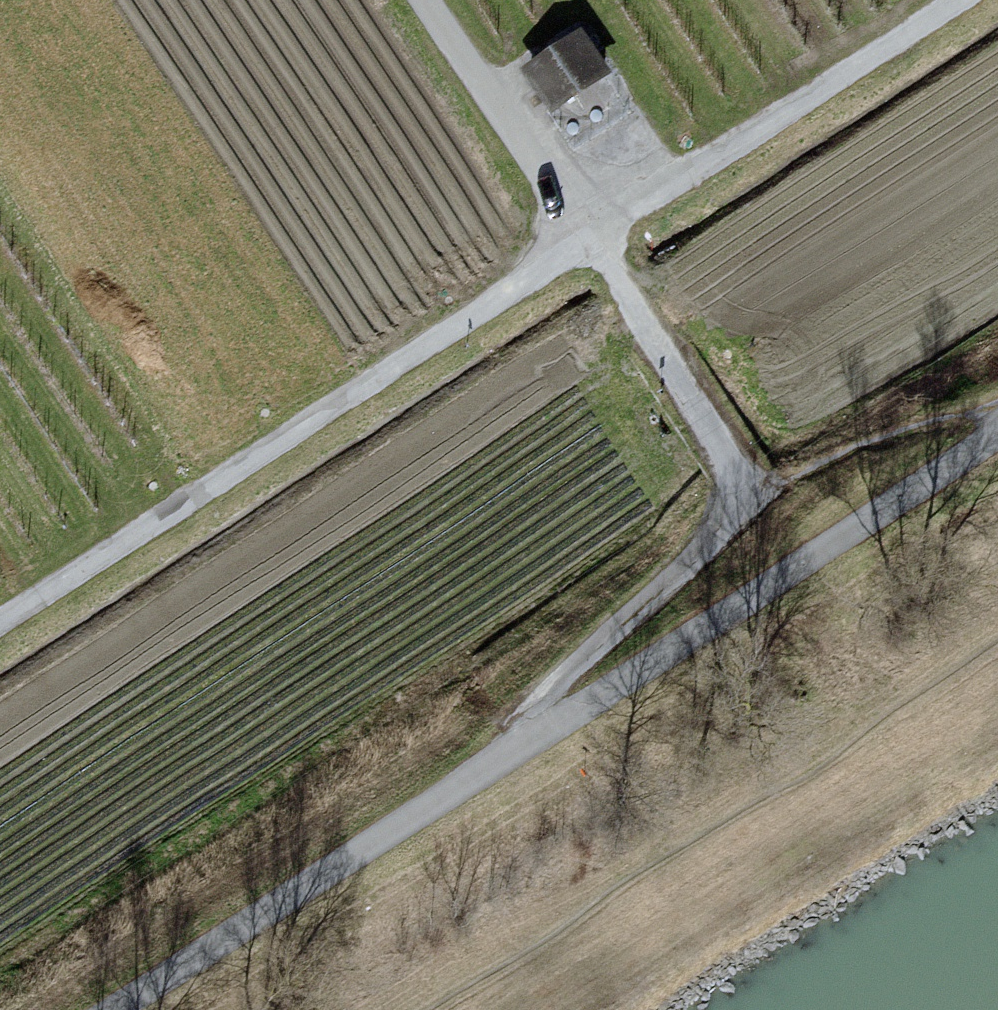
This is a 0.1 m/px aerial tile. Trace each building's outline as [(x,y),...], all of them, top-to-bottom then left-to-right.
[(574,35),(516,74),(546,119),(605,81),(574,35)]
